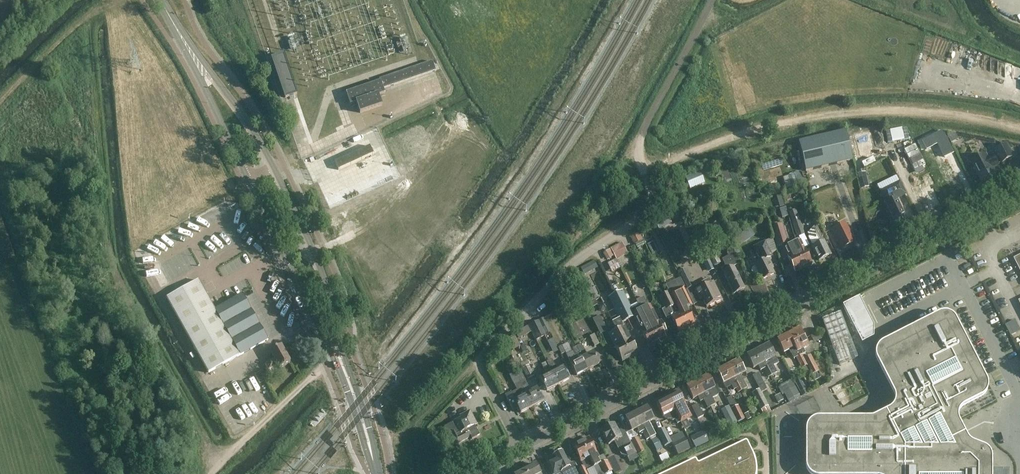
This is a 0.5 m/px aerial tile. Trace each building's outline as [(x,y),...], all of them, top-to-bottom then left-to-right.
[(284,55),(272,58),(285,98),(297,94),(284,55)] [(433,62),(423,65),(388,77),(380,80),(380,82),(347,93),(351,105),(357,103),(360,113),(382,106),(379,96),(385,94),(384,89),(427,75),(436,72),(433,62)] [(909,139),(906,127),(885,131),(887,143),(909,139)] [(806,172),(853,160),(846,131),(799,142),(806,172)] [(995,150),(1002,163),(1014,157),(1008,144),(995,150)] [(915,145),(904,150),(914,171),(925,165),(915,145)] [(373,154),(370,146),(335,162),(338,170),(373,154)] [(972,162),(982,182),(996,174),(993,168),(999,165),(994,155),(988,159),(986,155),(972,162)] [(953,165),(938,173),(949,194),(964,187),(959,178),(960,177),(959,177),(957,173),(957,172),(956,172),(953,165)] [(801,171),(789,174),(790,176),(783,178),(786,189),(805,183),(801,171)] [(926,183),(913,189),(917,197),(916,197),(920,204),(921,203),(924,211),(938,203),(935,196),(937,195),(933,188),(931,189),(929,185),(934,183),(930,175),(924,179),(926,183)] [(899,182),(893,185),(880,192),(898,229),(909,224),(897,199),(905,194),(899,182)] [(789,212),(798,237),(804,234),(795,210),(789,212)] [(845,223),(832,230),(842,250),(855,243),(845,223)] [(760,224),(753,226),(756,235),(763,233),(760,224)] [(788,244),(782,225),(771,228),(777,247),(788,244)] [(819,261),(831,255),(824,241),(822,243),(816,232),(814,233),(815,236),(810,238),(814,246),(812,247),(819,261)] [(804,249),(800,241),(793,245),(804,269),(812,265),(804,249)] [(755,266),(754,266),(754,267),(753,267),(752,268),(752,269),(751,270),(751,271),(752,272),(752,273),(753,274),(754,274),(755,275),(756,275),(757,274),(758,274),(759,274),(762,281),(775,275),(766,257),(771,254),(765,242),(753,248),(760,263),(755,266)] [(625,243),(614,249),(619,259),(630,254),(625,243)] [(793,245),(784,249),(788,257),(787,257),(795,273),(804,269),(793,245)] [(745,289),(734,266),(740,263),(733,250),(727,253),(728,257),(722,259),(725,266),(721,268),(734,294),(745,289)] [(715,252),(708,255),(713,266),(721,263),(715,252)] [(708,255),(701,257),(708,272),(715,269),(713,266),(708,255)] [(663,272),(655,274),(657,283),(665,281),(663,272)] [(707,308),(722,300),(713,282),(712,283),(710,279),(686,290),(694,305),(703,301),(707,308)] [(268,340),(243,294),(215,310),(198,280),(167,298),(209,373),(268,340)] [(670,294),(687,329),(696,325),(687,309),(685,310),(682,305),(690,301),(683,287),(671,293),(670,294)] [(628,320),(634,317),(633,314),(631,308),(622,291),(615,295),(620,305),(624,312),(628,320)] [(670,294),(671,293),(670,291),(659,297),(665,310),(669,308),(673,316),(671,317),(679,333),(687,329),(670,294)] [(628,320),(624,312),(620,305),(615,295),(609,298),(614,308),(621,323),(628,320)] [(655,323),(647,307),(643,297),(636,301),(641,310),(642,310),(659,344),(667,340),(659,323),(653,326),(652,324),(655,323)] [(874,326),(859,297),(843,305),(857,334),(874,326)] [(650,348),(659,344),(642,310),(641,310),(633,314),(634,317),(642,331),(641,331),(650,348)] [(895,401),(895,403),(894,405),(893,406),(892,408),(890,409),(889,410),(874,418),(873,418),(871,419),(870,419),(819,419),(817,419),(814,420),(812,421),(810,422),(808,424),(807,426),(806,428),(806,430),(806,432),(805,466),(806,468),(806,470),(807,472),(808,473),(992,473),(992,460),(991,458),(991,456),(990,454),(989,452),(987,450),(985,449),(983,448),(973,444),(971,443),(970,442),(968,440),(967,439),(959,422),(958,420),(958,418),(958,416),(959,414),(959,412),(961,410),(962,408),(964,407),(980,399),(982,398),(984,396),(985,395),(986,392),(987,390),(988,388),(988,386),(987,383),(986,381),(956,321),(955,319),(953,318),(952,316),(949,315),(947,314),(945,314),(942,314),(940,314),(938,315),(883,343),(881,344),(879,346),(878,347),(877,349),(876,351),(875,352),(875,355),(875,357),(875,359),(876,361),(894,395),(894,397),(895,399),(895,401)] [(600,334),(607,330),(599,316),(592,320),(600,334)] [(547,334),(539,320),(529,325),(536,340),(547,334)] [(1012,336),(1019,331),(1019,329),(1016,320),(1006,325),(1011,336),(1012,336)] [(624,326),(617,330),(631,358),(639,354),(631,338),(630,339),(624,326)] [(565,352),(567,356),(571,364),(577,376),(588,371),(577,348),(571,350),(568,343),(563,345),(554,327),(549,330),(558,347),(557,347),(561,354),(565,352)] [(800,329),(789,335),(798,352),(801,351),(803,355),(806,353),(804,349),(809,346),(800,329)] [(623,362),(631,358),(617,330),(609,334),(615,346),(623,362)] [(595,347),(600,344),(595,335),(590,337),(595,347)] [(797,358),(803,355),(801,351),(798,352),(789,335),(778,341),(784,353),(789,350),(794,359),(797,358)] [(526,358),(528,361),(534,359),(524,338),(519,340),(522,345),(520,346),(526,358)] [(841,353),(849,351),(846,339),(838,341),(841,353)] [(582,345),(577,348),(588,371),(600,365),(594,353),(588,356),(582,345)] [(779,363),(776,357),(770,345),(759,351),(767,368),(770,366),(773,370),(767,374),(769,378),(778,373),(774,366),(779,363)] [(281,346),(271,353),(275,360),(266,365),(269,371),(278,365),(280,369),(291,363),(281,346)] [(555,356),(561,354),(557,347),(552,350),(555,356)] [(767,368),(759,351),(747,356),(754,369),(759,366),(761,371),(765,369),(767,374),(773,370),(770,366),(767,368)] [(810,371),(812,375),(819,372),(811,356),(805,359),(803,355),(797,358),(802,368),(803,368),(807,366),(810,371)] [(532,369),(528,361),(526,358),(519,361),(528,379),(536,375),(533,369),(532,369)] [(547,362),(559,386),(570,380),(564,368),(558,371),(556,367),(552,360),(547,362)] [(728,366),(735,379),(737,383),(740,382),(742,386),(736,389),(738,393),(748,389),(741,375),(746,373),(740,360),(728,366)] [(559,386),(547,362),(542,365),(546,372),(546,374),(540,377),(541,379),(547,391),(559,386)] [(723,384),(724,384),(726,389),(734,385),(736,389),(742,386),(740,382),(737,383),(735,379),(728,366),(717,372),(723,384)] [(272,380),(265,369),(260,371),(266,383),(272,380)] [(753,376),(760,389),(761,392),(767,389),(758,373),(753,376)] [(698,382),(711,407),(716,405),(713,398),(719,395),(715,388),(716,388),(709,376),(698,382)] [(801,394),(807,390),(799,376),(793,379),(801,394)] [(520,384),(532,408),(544,402),(537,389),(531,392),(526,381),(520,384)] [(815,381),(807,385),(811,391),(819,387),(815,381)] [(701,402),(704,401),(708,409),(711,407),(698,382),(687,387),(693,400),(698,397),(701,402)] [(513,411),(518,408),(521,414),(532,408),(520,384),(515,386),(517,390),(506,396),(513,411)] [(787,401),(799,394),(794,384),(782,390),(787,401)] [(761,392),(760,389),(752,393),(764,415),(771,412),(761,392)] [(678,424),(686,420),(691,417),(685,404),(679,391),(678,392),(676,391),(673,392),(673,394),(668,397),(676,414),(680,412),(682,417),(675,420),(676,420),(678,424)] [(663,415),(664,417),(666,419),(668,420),(671,420),(672,420),(673,422),(676,420),(675,420),(682,417),(680,412),(676,414),(668,397),(662,400),(660,399),(657,400),(657,403),(663,415)] [(698,404),(692,407),(698,419),(704,416),(698,404)] [(232,406),(225,408),(230,422),(236,421),(232,406)] [(729,427),(738,422),(731,409),(730,406),(721,410),(729,427)] [(738,406),(737,406),(731,409),(738,422),(740,427),(747,423),(738,406)] [(648,407),(637,413),(650,439),(656,435),(650,422),(655,419),(648,407)] [(472,440),(480,436),(474,425),(477,423),(470,411),(460,416),(461,419),(444,427),(448,435),(450,434),(456,445),(471,437),(472,440)] [(650,439),(637,413),(626,419),(632,431),(637,428),(640,433),(643,432),(647,440),(650,439)] [(618,431),(614,425),(609,427),(607,426),(604,428),(603,430),(602,431),(609,445),(615,442),(622,455),(628,457),(636,453),(625,432),(624,431),(623,431),(622,430),(621,430),(620,430),(619,430),(619,431),(618,431)] [(665,429),(657,432),(664,447),(672,443),(665,429)] [(694,449),(709,441),(704,432),(695,437),(696,439),(691,442),(694,449)] [(691,452),(684,437),(672,443),(679,458),(691,452)] [(599,457),(590,438),(588,439),(587,438),(581,441),(594,467),(597,473),(607,473),(613,471),(607,459),(606,459),(604,455),(599,457)] [(638,438),(631,441),(638,455),(645,451),(638,438)] [(581,441),(575,444),(575,445),(573,446),(583,467),(578,470),(580,473),(588,473),(587,471),(594,467),(581,441)] [(756,473),(756,466),(756,463),(755,462),(753,454),(747,442),(746,441),(745,441),(744,441),(699,463),(698,463),(697,462),(696,461),(696,460),(695,460),(694,460),(664,473),(756,473)] [(568,472),(567,469),(570,467),(563,452),(560,454),(558,453),(555,454),(554,456),(554,457),(555,460),(548,464),(553,473),(556,473),(561,471),(562,473),(579,473),(576,468),(568,472)] [(613,471),(615,473),(618,473),(623,471),(614,455),(607,459),(613,471)] [(525,470),(527,473),(541,473),(536,464),(525,470)]
